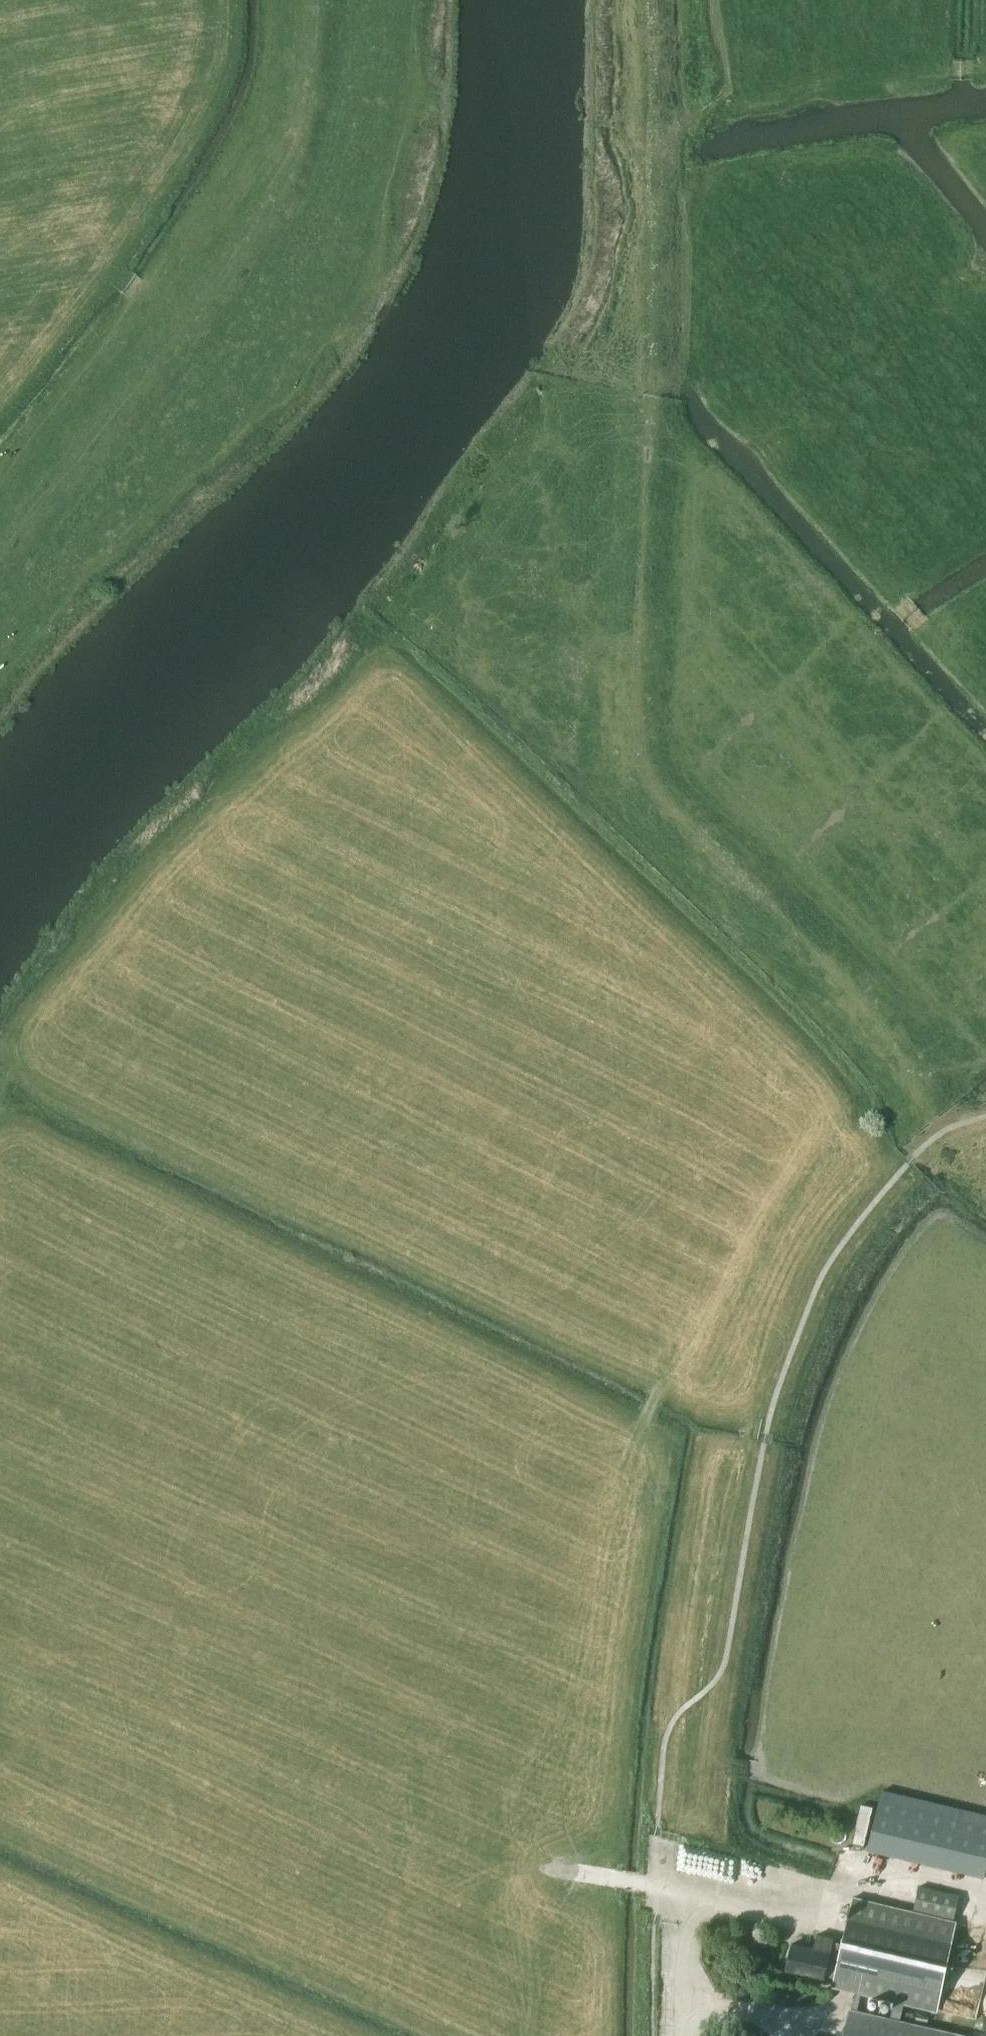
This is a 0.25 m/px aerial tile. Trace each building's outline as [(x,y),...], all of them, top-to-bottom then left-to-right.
[(882,1790),(868,1849),(984,1877),(985,1870),(985,1815),(882,1790)] [(938,2009),(957,1920),(954,1919),(960,1895),(919,1886),(913,1911),(852,1897),(843,1940),(817,1934),(814,1948),(792,1943),(786,1969),(834,1979),(832,1986),(856,1991),(852,2009),(851,2009),(845,2035),(974,2035),(975,2035),(900,2019),(904,2001),(938,2009)] [(928,2022),(929,2015),(917,2013),(916,2020),(928,2022)]
